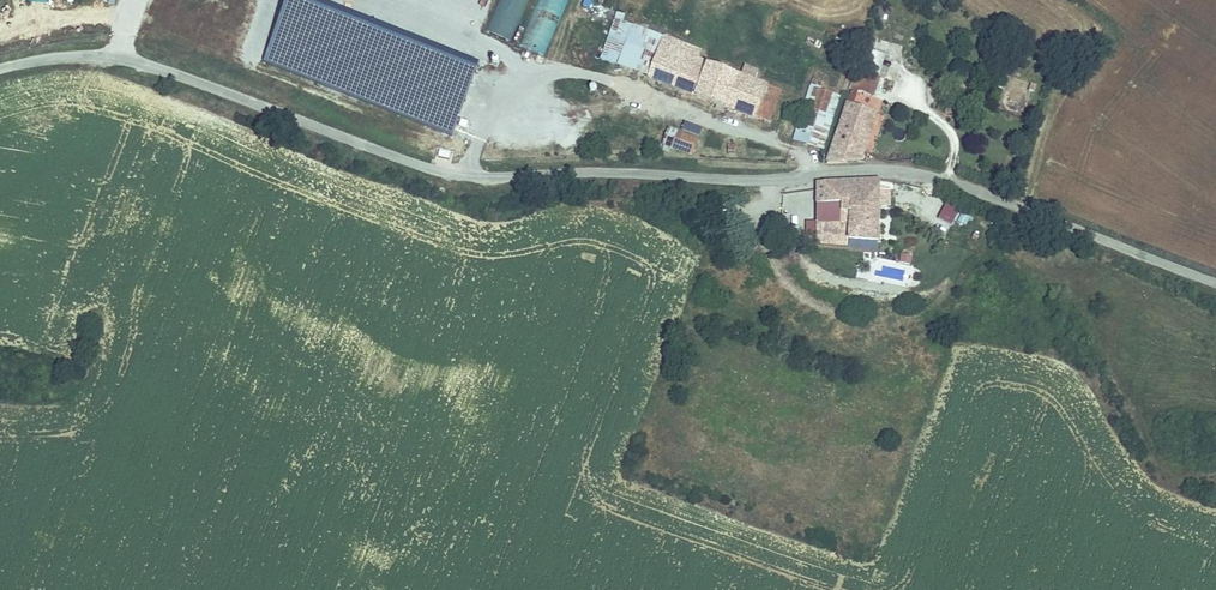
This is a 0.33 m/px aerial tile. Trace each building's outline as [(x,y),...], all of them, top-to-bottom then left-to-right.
[(486,31),(513,41),(528,0),(498,0),(486,31)] [(520,46),(544,54),(563,0),(537,0),(520,46)] [(601,66),(632,77),(647,35),(617,26),(601,66)] [(647,35),(632,77),(648,82),(657,57),(664,41),(647,35)] [(707,56),(664,41),(657,57),(673,62),(665,89),(696,99),(709,67),(704,64),(707,56)] [(657,57),(648,82),(665,89),(673,62),(657,57)] [(775,92),(709,67),(696,99),(763,125),(775,92)] [(882,73),(858,67),(853,85),(852,88),(859,90),(867,93),(868,85),(878,87),(882,73)] [(874,96),(878,87),(868,85),(867,93),(874,96)] [(859,90),(852,88),(848,100),(855,102),(859,90)] [(802,113),(831,119),(837,100),(808,91),(802,113)] [(783,95),(775,92),(763,125),(769,128),(783,95)] [(827,168),(859,164),(875,115),(846,105),(827,168)] [(821,153),(831,119),(802,113),(792,144),(821,153)] [(701,143),(672,128),(665,143),(693,158),(701,143)] [(881,212),(882,183),(843,186),(842,208),(843,213),(881,212)] [(842,208),(843,186),(816,187),(815,208),(842,208)] [(944,234),(961,210),(947,201),(931,224),(944,234)] [(881,248),(881,212),(843,213),(842,208),(815,208),(816,243),(849,245),(881,248)] [(956,222),(966,225),(970,214),(960,211),(956,222)] [(849,252),(849,245),(816,243),(815,250),(849,252)] [(910,263),(912,250),(901,248),(899,260),(910,263)]
